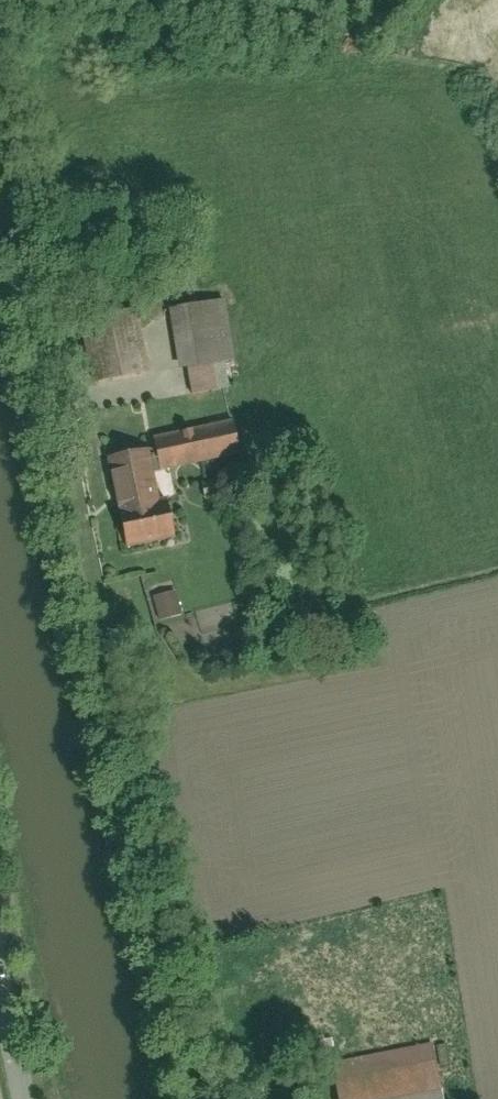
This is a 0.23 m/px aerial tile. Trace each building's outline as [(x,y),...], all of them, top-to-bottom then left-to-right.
[(231,356),(222,301),(169,310),(178,365),(189,363),(224,358),(231,356)] [(147,371),(135,311),(80,321),(91,382),(147,371)] [(189,363),(193,392),(229,386),(224,358),(189,363)] [(155,450),(105,460),(124,549),(173,539),(165,498),(159,499),(154,474),(238,457),(231,421),(152,437),(155,450)] [(175,590),(155,596),(161,617),(182,611),(175,590)] [(431,1046),(330,1067),(337,1098),(390,1098),(440,1089),(431,1046)]
